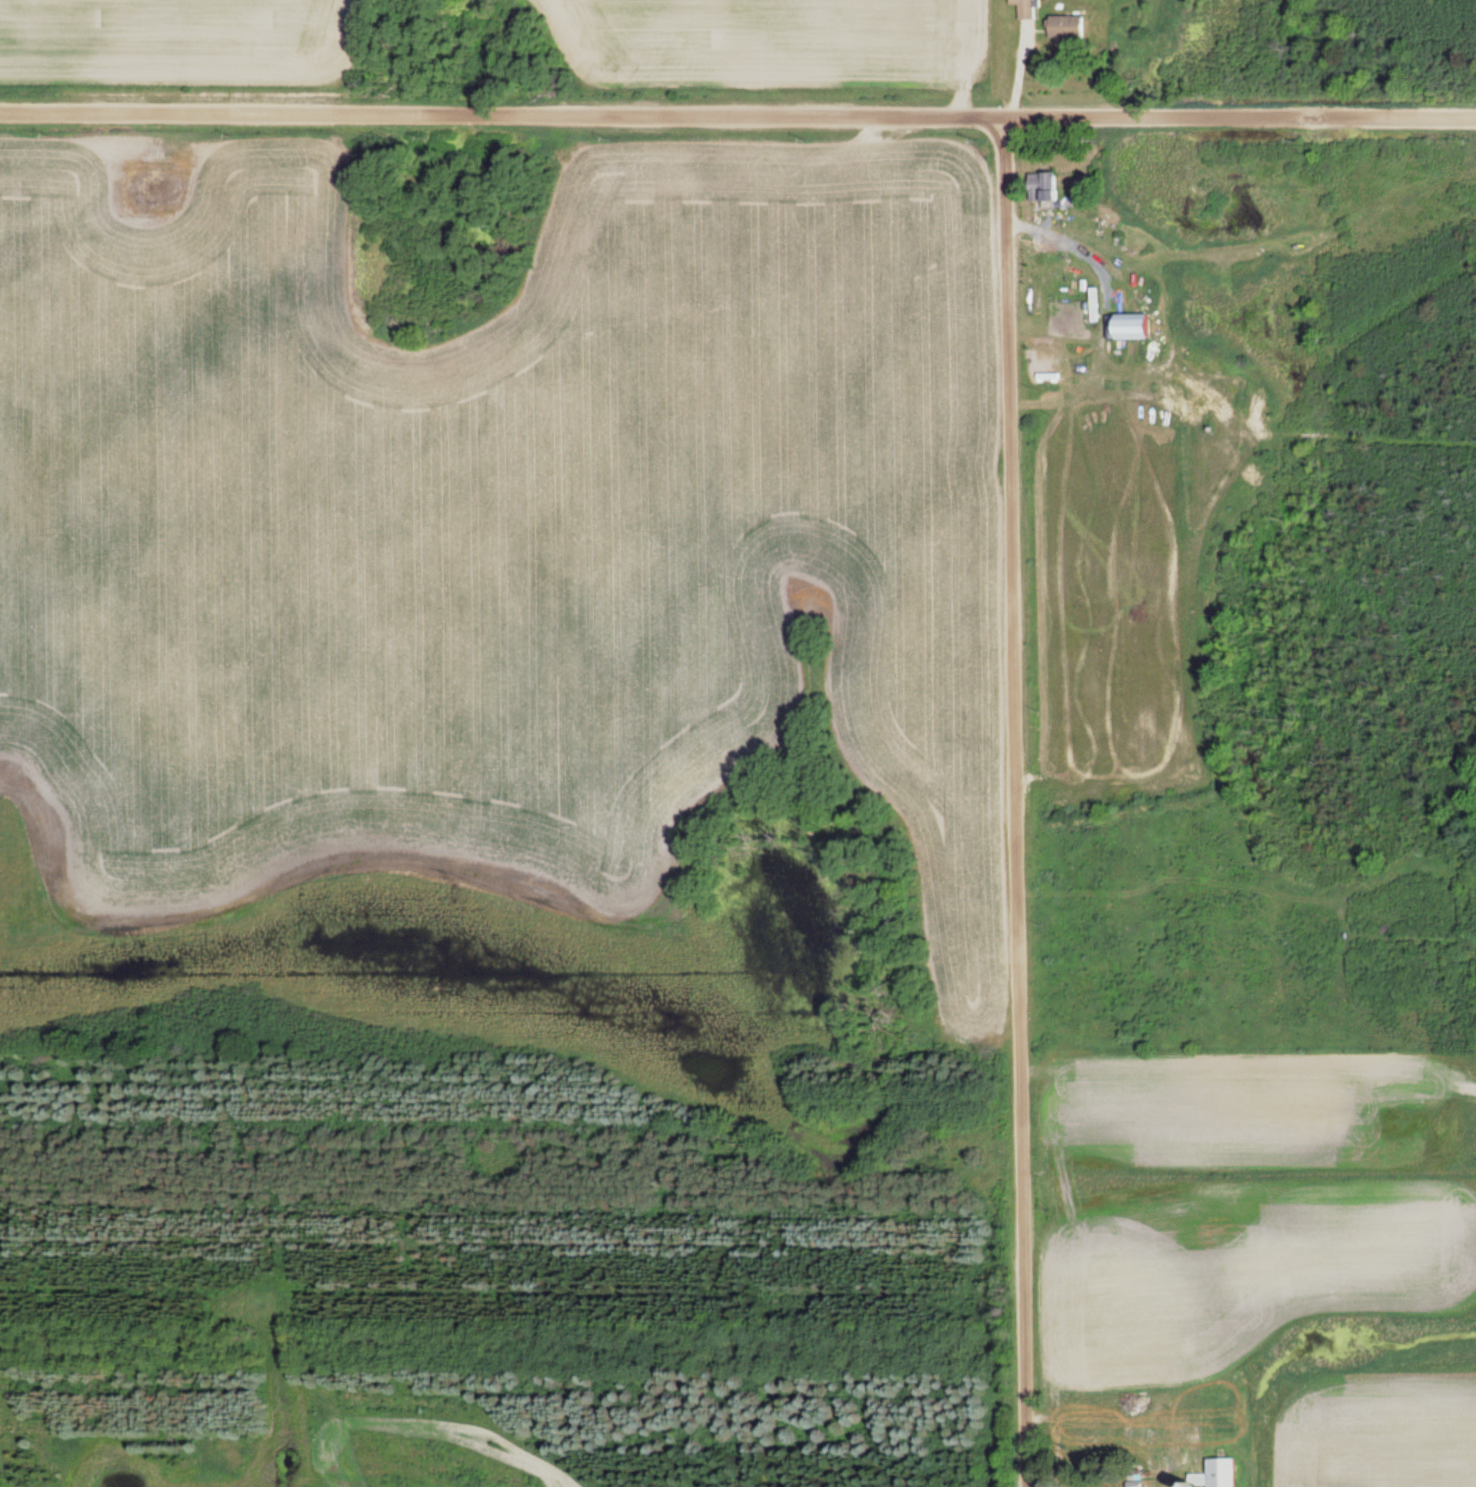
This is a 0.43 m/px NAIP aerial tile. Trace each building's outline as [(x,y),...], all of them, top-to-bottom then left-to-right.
[(1008,3),(1017,3),(1017,18),(1033,18),(1033,0),(1008,0),(1008,3)] [(1047,38),(1080,38),(1080,14),(1047,14),(1047,38)] [(1028,171),(1028,199),(1057,199),(1057,171),(1028,171)] [(1109,313),(1109,338),(1149,338),(1149,313),(1109,313)] [(1233,1459),(1205,1459),(1206,1486),(1234,1486),(1233,1459)]
